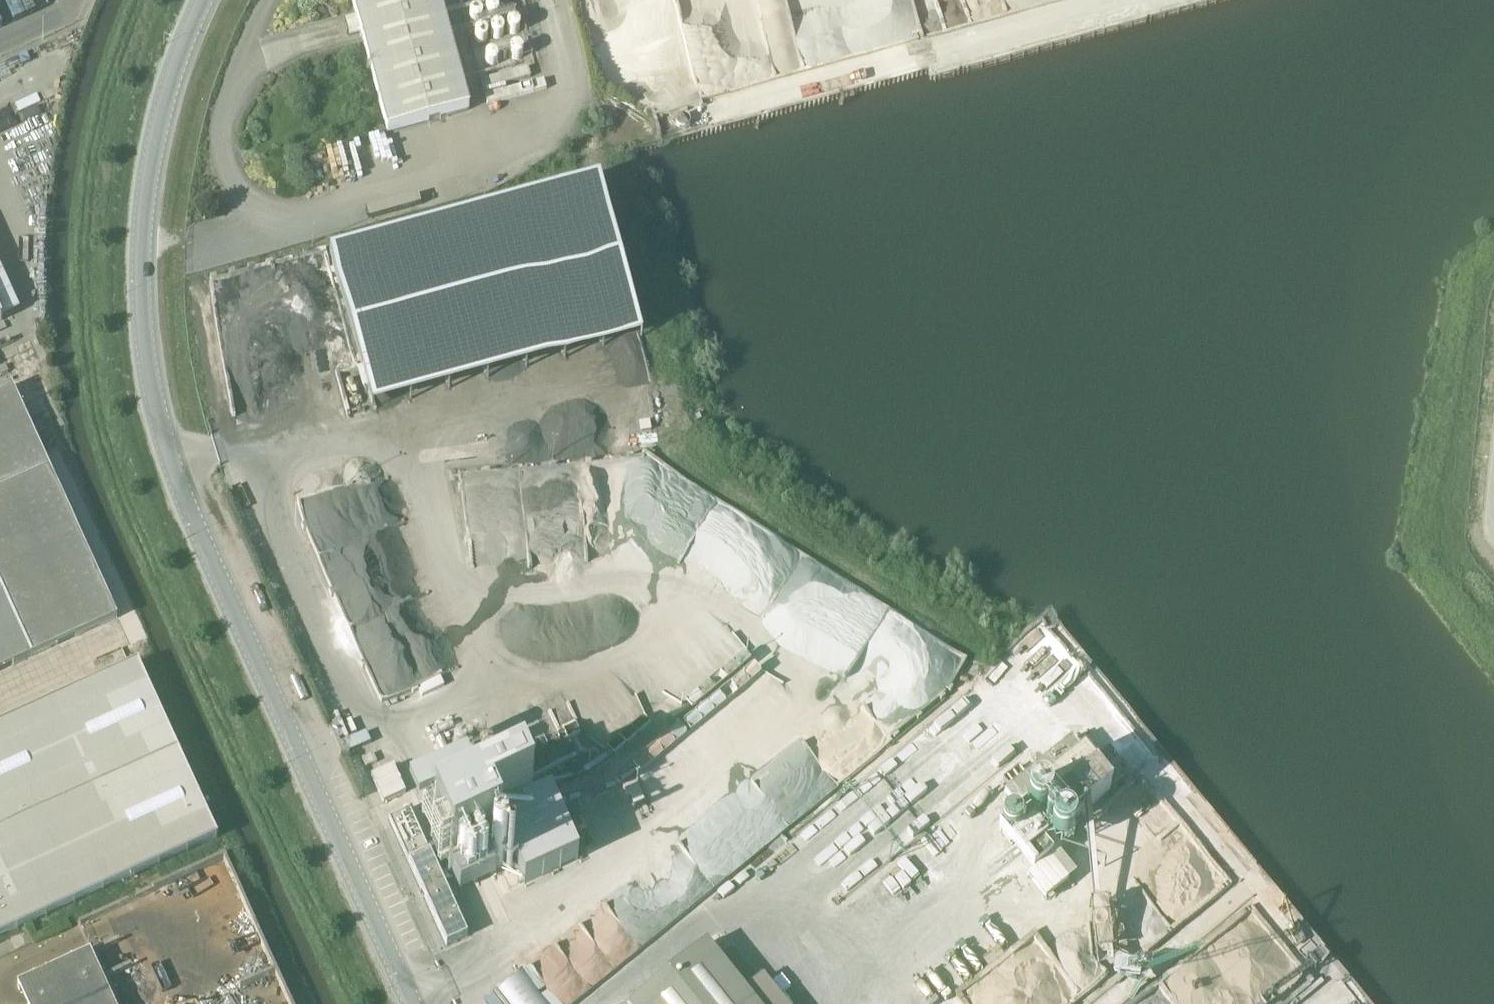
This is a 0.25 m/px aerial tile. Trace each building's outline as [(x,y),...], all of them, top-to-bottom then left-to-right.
[(387,132),(469,110),(439,0),(351,0),(387,132)] [(584,223),(594,222),(588,185),(570,188),(574,218),(583,217),(584,223)] [(31,657),(116,618),(11,386),(0,391),(0,671),(31,657)] [(138,662),(0,725),(0,937),(218,837),(138,662)] [(1019,814),(998,831),(1033,873),(1031,875),(1047,894),(1073,872),(1041,834),(1065,815),(1072,823),(1110,792),(1082,757),(1083,757),(1071,742),(1004,796),(1019,814)] [(409,809),(389,818),(447,946),(467,937),(409,809)] [(763,978),(757,982),(744,993),(718,960),(707,946),(636,1003),(783,1003),(763,978)] [(90,952),(17,985),(26,1003),(114,1003),(90,952)] [(502,988),(512,1003),(561,1003),(538,966),(502,988)]
